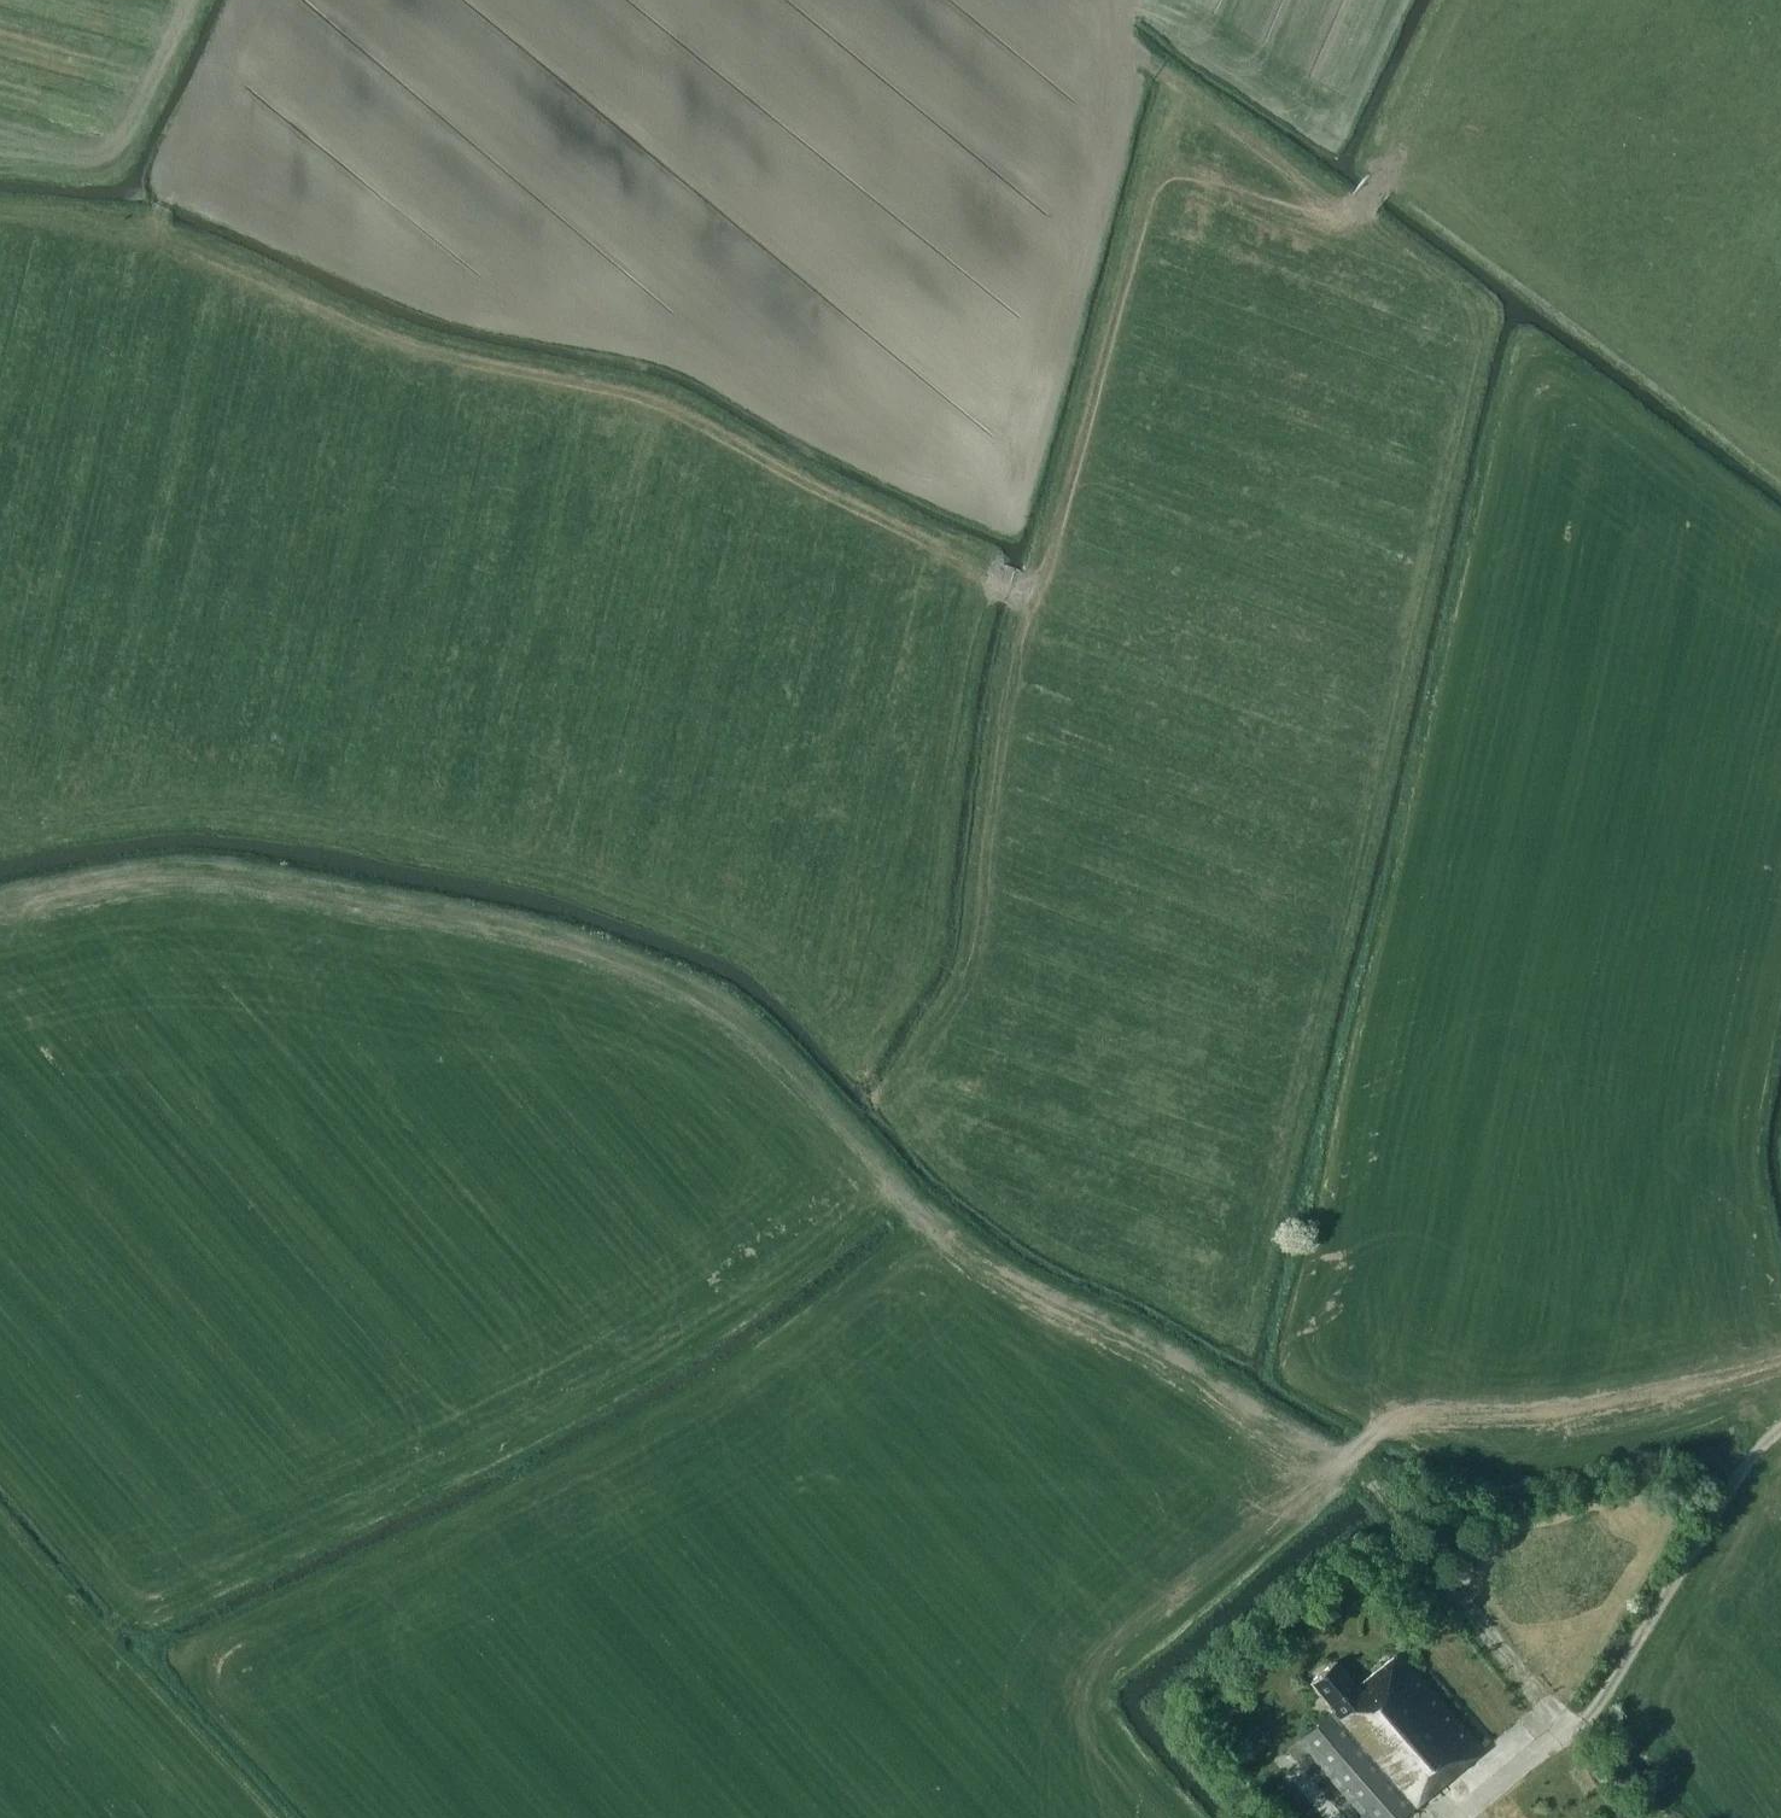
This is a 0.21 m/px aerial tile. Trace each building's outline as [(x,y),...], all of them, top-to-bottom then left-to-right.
[(1485,1750),(1411,1661),(1412,1660),(1404,1649),(1359,1687),(1338,1662),(1313,1683),(1336,1711),(1274,1762),(1321,1817),(1404,1817),(1485,1750)]
